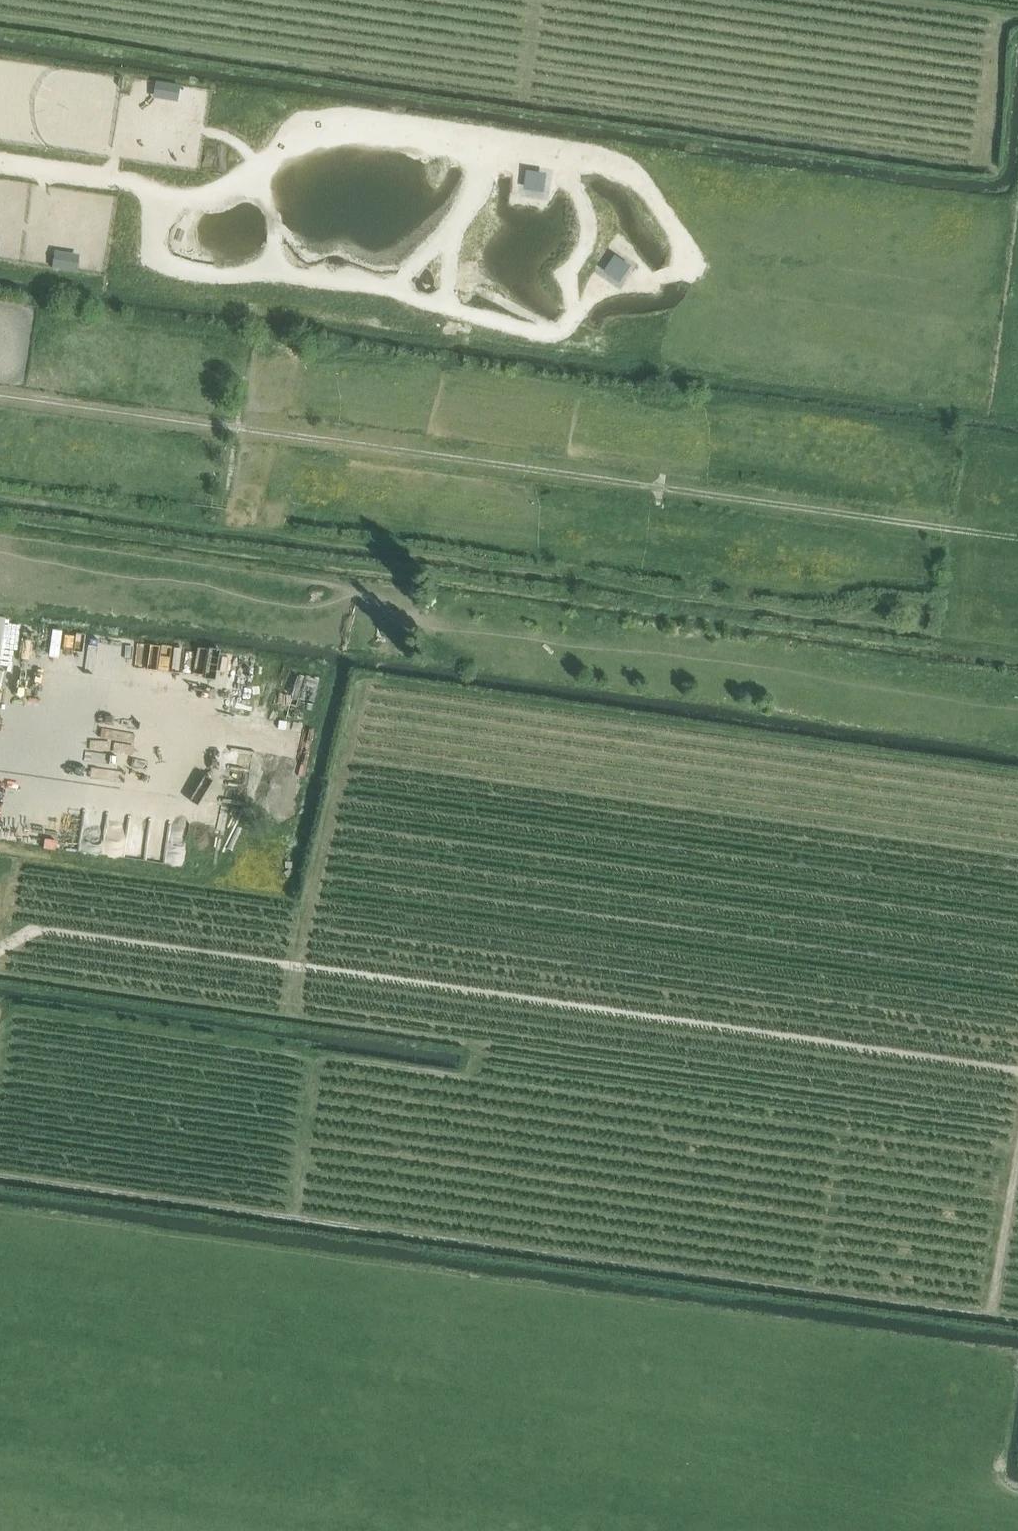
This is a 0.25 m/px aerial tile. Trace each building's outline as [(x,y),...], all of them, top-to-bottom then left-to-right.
[(14,58),(0,56),(0,127),(53,134),(54,128),(6,122),(14,58)] [(193,489),(193,504),(208,505),(208,489),(193,489)] [(131,655),(136,638),(117,633),(112,650),(131,655)] [(53,824),(52,844),(74,844),(75,824),(53,824)]
